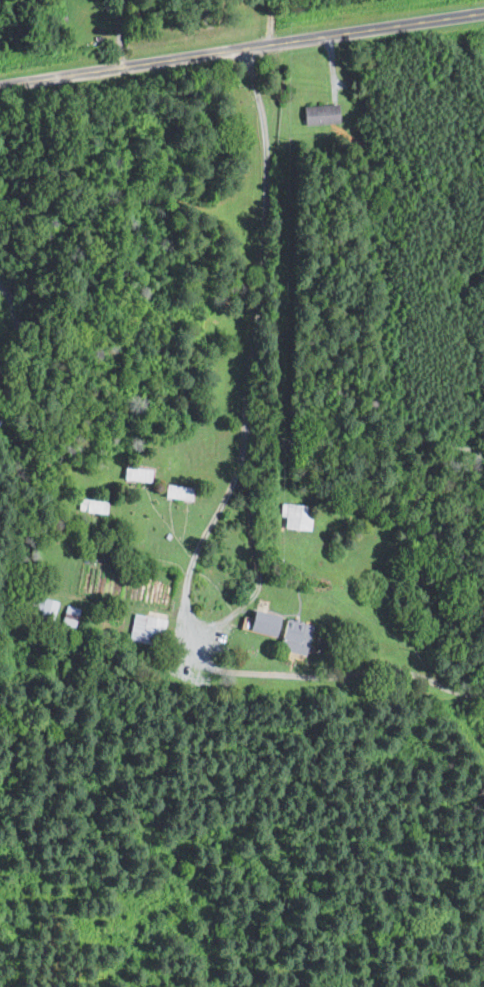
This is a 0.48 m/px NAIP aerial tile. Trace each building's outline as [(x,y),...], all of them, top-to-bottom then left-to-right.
[(301,105),(301,124),(337,123),(337,105),(301,105)] [(150,469),(124,466),(122,479),(148,483),(150,469)] [(162,496),(187,502),(190,490),(165,484),(162,496)] [(106,503),(79,498),(76,510),(103,515),(106,503)] [(282,528),(308,531),(309,516),(304,516),(305,506),(280,504),(279,516),(284,517),(282,528)] [(146,600),(158,602),(161,587),(149,585),(146,600)] [(52,621),(58,602),(41,597),(35,615),(52,621)] [(62,624),(76,626),(78,607),(65,605),(62,624)] [(278,617),(249,610),(244,630),(273,638),(278,617)] [(162,636),(164,619),(132,614),(128,640),(152,644),(153,635),(162,636)] [(274,646),(301,656),(311,627),(284,618),(274,646)]
